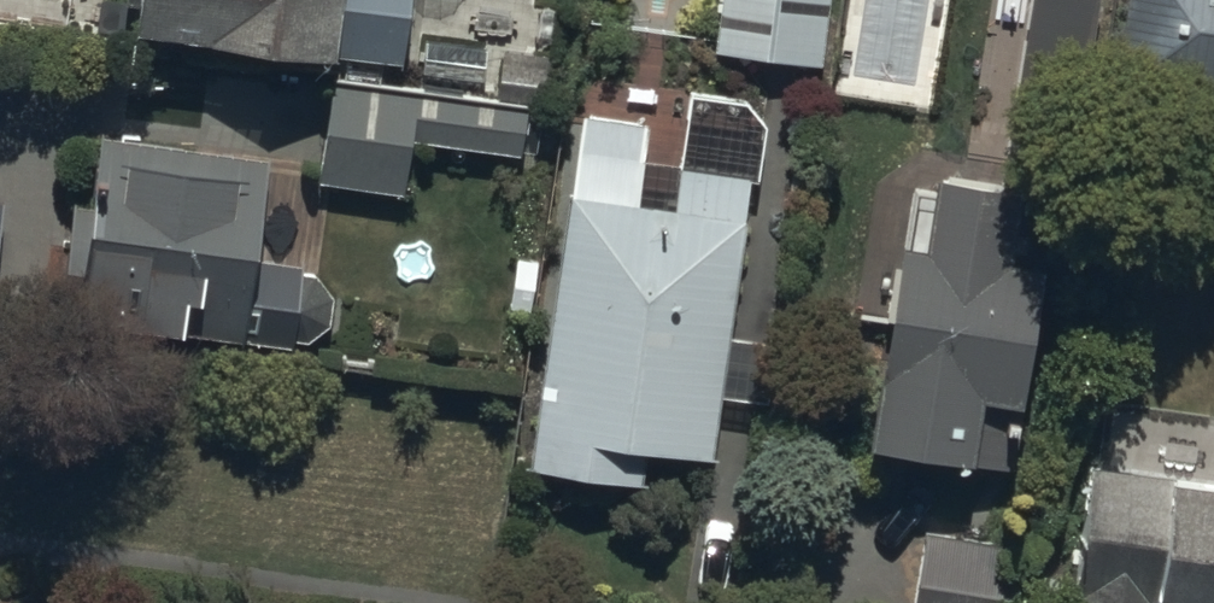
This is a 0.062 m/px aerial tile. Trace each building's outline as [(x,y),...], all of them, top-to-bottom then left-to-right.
[(130,21),(398,55),(405,0),(133,0),(130,21)] [(712,47),(821,61),(829,0),(718,0),(712,47)] [(1121,86),(1213,98),(1213,0),(1132,0),(1121,86)] [(521,94),(328,70),(315,175),(403,186),(409,135),(515,147),(521,94)] [(645,121),(577,112),(528,460),(641,476),(645,443),(708,452),(717,387),(767,394),(775,339),(723,332),(745,177),(639,162),(645,121)] [(60,260),(79,263),(74,310),(288,340),(288,335),(305,336),(326,323),(329,293),(315,272),(299,270),(300,261),(251,254),(265,155),(95,131),(87,198),(68,195),(60,260)] [(903,236),(897,234),(863,435),(1005,458),(1037,265),(995,258),(1008,177),(934,164),(931,184),(912,180),(903,236)] [(1088,452),(1071,602),(1158,602),(1160,587),(1213,594),(1213,466),(1088,452)] [(924,531),(913,602),(1008,602),(1017,546),(924,531)]
